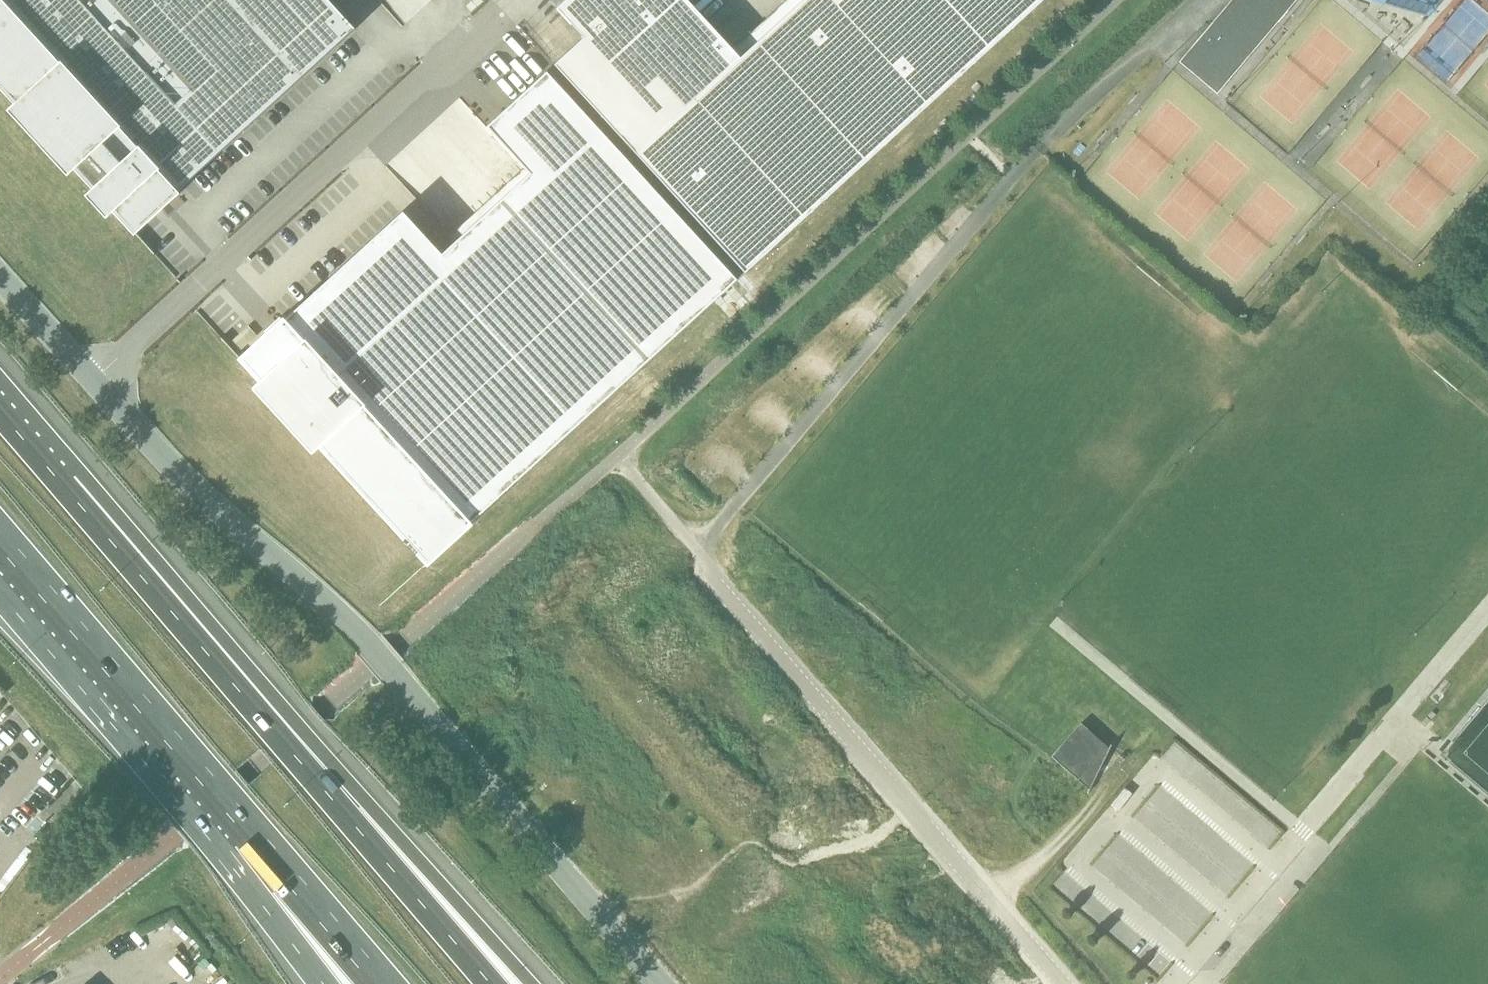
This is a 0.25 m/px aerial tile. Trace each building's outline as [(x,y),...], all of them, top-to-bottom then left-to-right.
[(16,103),(7,111),(67,176),(76,169),(94,188),(85,196),(106,219),(114,211),(129,227),(134,232),(136,230),(160,208),(162,210),(163,209),(161,207),(176,194),(178,196),(179,194),(177,192),(355,30),(327,0),(0,0),(0,86),(16,103)] [(731,47),(687,0),(566,0),(557,9),(583,38),(624,83),(597,108),(556,63),(554,65),(744,273),(1043,0),(784,0),(731,47)] [(1295,0),(1229,0),(1177,61),(1216,94),(1295,0)] [(403,212),(241,360),(426,563),(737,280),(547,72),(486,127),(529,174),(441,255),(403,212)] [(1073,775),(1089,790),(1109,748),(1081,723),(1051,756),(1072,776),(1073,775)]
